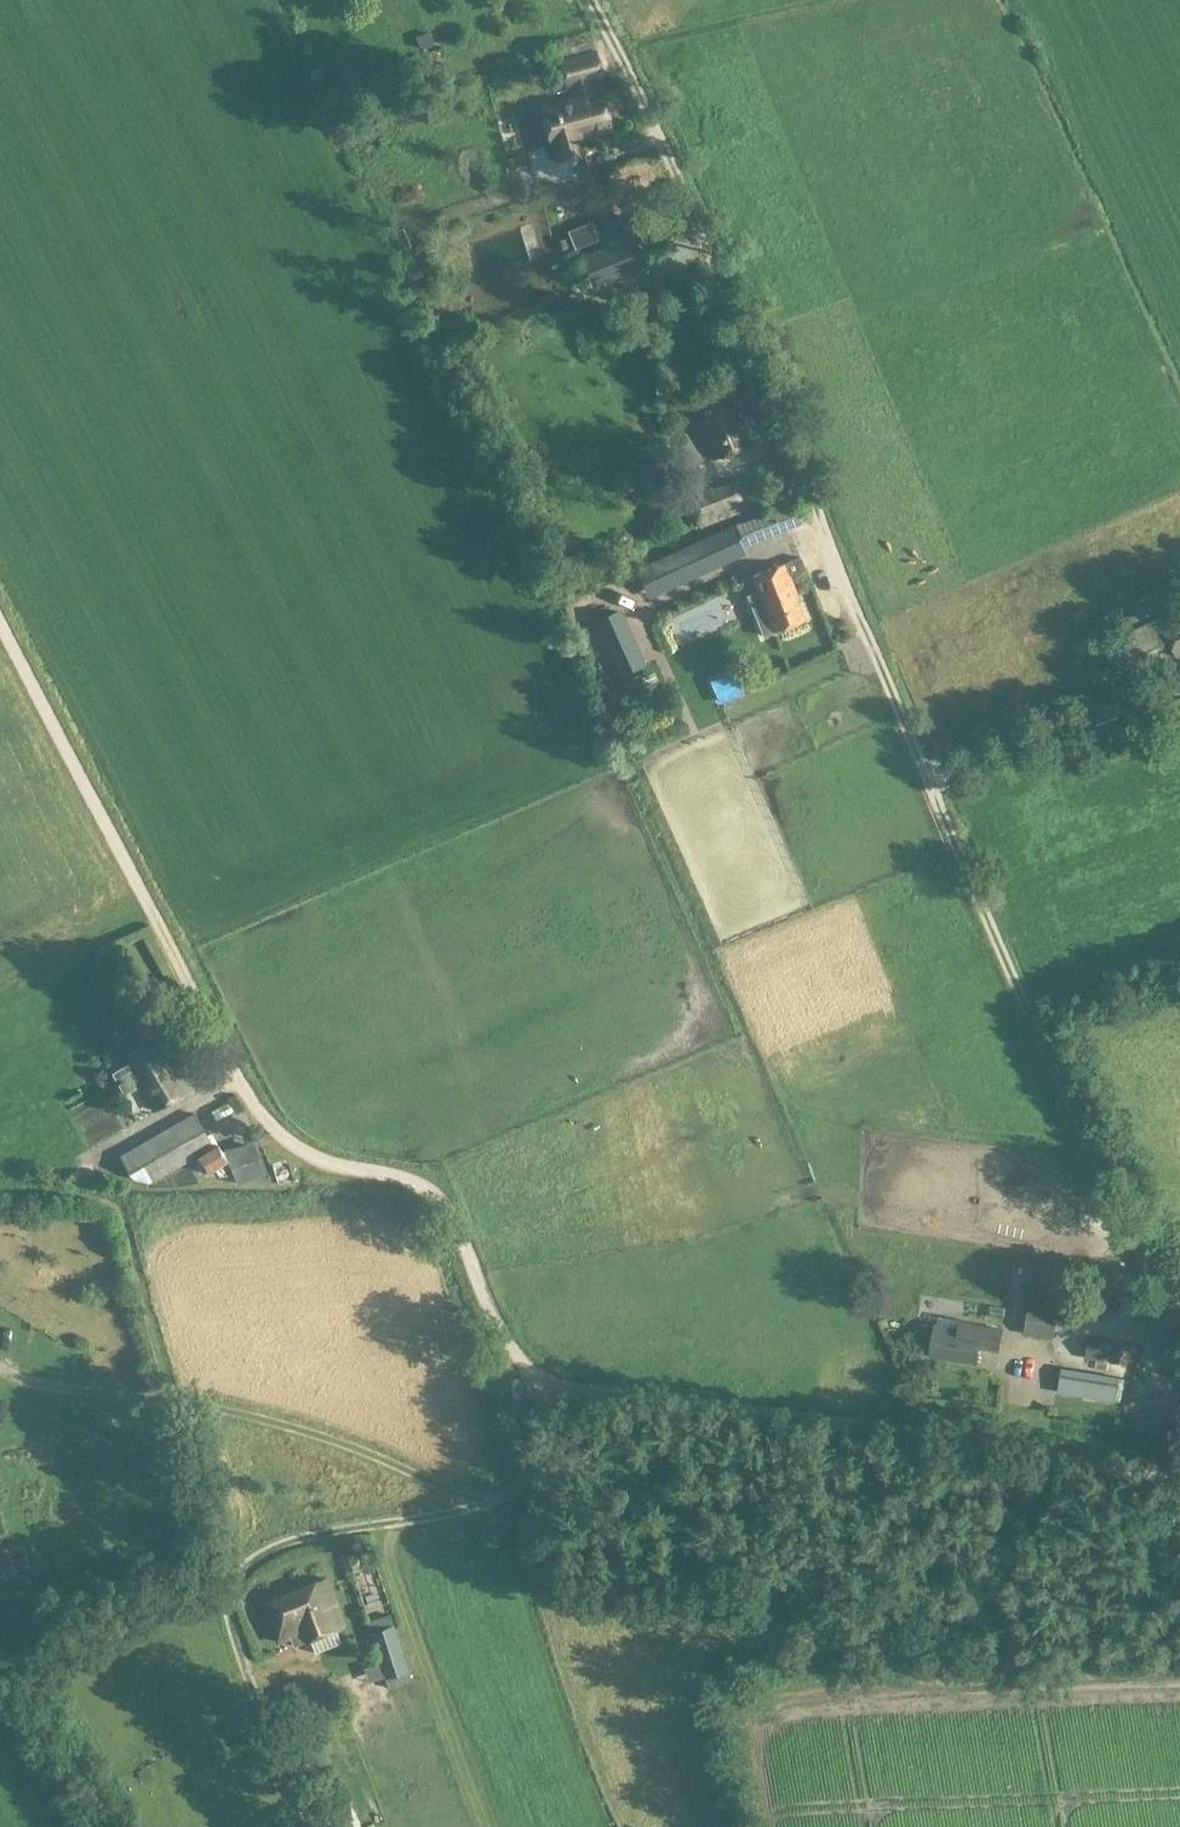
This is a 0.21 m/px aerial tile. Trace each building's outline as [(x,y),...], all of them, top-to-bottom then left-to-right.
[(576,83),(579,96),(541,106),(550,144),(554,143),(558,159),(585,152),(581,136),(612,129),(602,90),(592,93),(589,80),(603,76),(597,52),(561,61),(567,85),(576,83)] [(633,237),(592,254),(603,281),(644,265),(633,237)] [(565,239),(556,241),(559,250),(568,247),(565,239)] [(756,398),(751,384),(740,388),(746,402),(756,398)] [(714,457),(751,441),(731,391),(693,406),(714,457)] [(746,508),(736,481),(687,499),(697,527),(746,508)] [(794,502),(777,509),(769,512),(777,532),(802,522),(794,502)] [(731,526),(682,549),(695,575),(743,553),(731,526)] [(672,553),(666,556),(638,569),(646,586),(667,576),(666,573),(679,567),(672,553)] [(752,574),(758,589),(747,594),(763,634),(774,630),(804,618),(795,596),(797,595),(789,574),(804,568),(799,555),(752,574)] [(680,640),(731,622),(725,602),(673,619),(680,640)] [(615,683),(645,669),(620,616),(590,630),(615,683)] [(1164,625),(1178,656),(1179,655),(1179,617),(1164,625)] [(155,1110),(194,1088),(168,1042),(113,1073),(125,1094),(140,1085),(155,1110)] [(151,1182),(215,1146),(196,1112),(121,1155),(134,1177),(151,1182)] [(1104,1318),(1096,1296),(1096,1294),(1068,1303),(1070,1309),(1059,1311),(1060,1309),(1032,1303),(1025,1333),(1054,1339),(1056,1327),(1075,1324),(1076,1327),(1104,1318)] [(1003,1331),(961,1324),(960,1329),(937,1325),(932,1355),(978,1363),(982,1341),(1001,1344),(1003,1331)] [(1062,1363),(1086,1362),(1085,1333),(1060,1334),(1062,1363)] [(1086,1358),(1119,1363),(1122,1344),(1089,1339),(1086,1358)] [(1041,1367),(1056,1366),(1055,1343),(1041,1344),(1041,1367)] [(1115,1401),(1118,1384),(1060,1375),(1057,1392),(1115,1401)] [(327,1579),(263,1602),(277,1641),(290,1636),(293,1646),(303,1642),(303,1643),(310,1640),(315,1654),(341,1644),(336,1631),(343,1628),(335,1606),(336,1605),(327,1579)] [(408,1670),(393,1626),(371,1633),(385,1677),(408,1670)]
